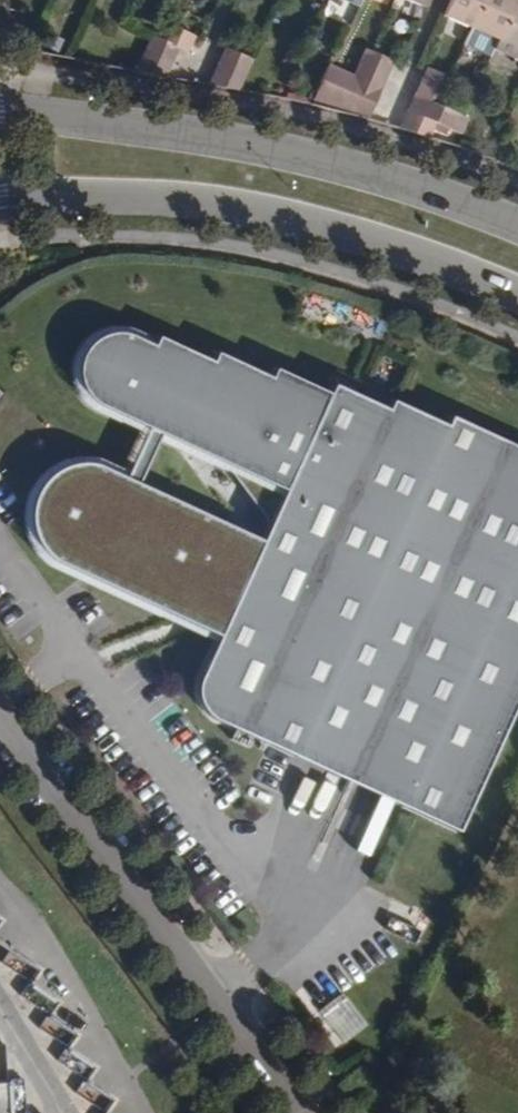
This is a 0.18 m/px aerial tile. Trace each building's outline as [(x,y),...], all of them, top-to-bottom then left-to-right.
[(467,28),(479,0),(446,0),(439,15),(467,28)] [(467,28),(494,40),(512,0),(479,0),(467,28)] [(494,40),(490,49),(517,61),(517,0),(512,0),(494,40)] [(157,40),(174,47),(184,52),(191,35),(165,23),(157,40)] [(167,63),(174,47),(157,40),(138,31),(131,46),(167,63)] [(167,63),(131,46),(121,69),(161,77),(167,63)] [(215,62),(241,74),(248,57),(222,46),(215,62)] [(351,74),(378,86),(389,61),(362,49),(351,74)] [(235,89),(241,74),(215,62),(205,84),(235,89)] [(370,103),(378,86),(351,74),(325,63),(317,80),(370,103)] [(412,94),(438,105),(450,79),(424,68),(412,94)] [(370,103),(317,80),(307,103),(363,117),(370,103)] [(464,118),(438,105),(412,94),(405,110),(457,134),(464,118)] [(452,145),(457,134),(405,110),(397,127),(452,145)] [(212,719),(296,757),(301,745),(412,796),(407,809),(457,832),(517,698),(517,448),(450,417),(446,424),(391,399),(387,408),(332,383),(328,392),(273,368),(269,377),(214,352),(210,361),(156,336),(151,345),(120,332),(109,332),(96,337),(84,348),(78,360),(77,377),(81,390),(91,402),(146,427),(159,433),(223,462),(232,476),(238,472),(266,515),(260,519),(266,528),(259,545),(215,641),(197,681),(195,689),(196,698),(199,706),(205,714),(212,719)] [(134,488),(159,433),(146,427),(121,482),(134,488)] [(199,578),(222,528),(134,488),(121,482),(93,470),(78,467),(62,469),(48,475),(36,485),(27,499),(23,514),(24,530),(29,545),(39,557),(50,566),(161,616),(199,578)] [(238,472),(232,476),(260,519),(266,515),(238,472)] [(215,641),(259,545),(222,528),(199,578),(161,616),(215,641)] [(301,745),(296,757),(407,809),(412,796),(301,745)] [(342,994),(317,1013),(340,1044),(365,1025),(342,994)]
